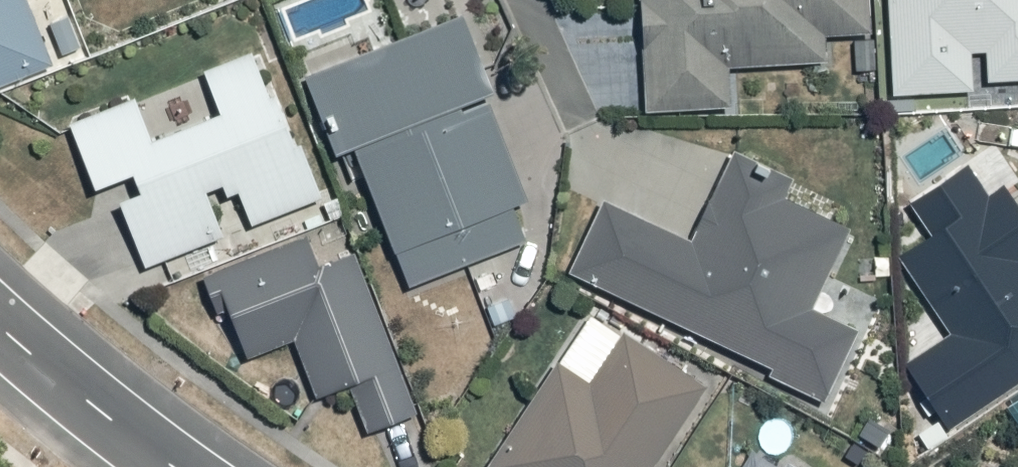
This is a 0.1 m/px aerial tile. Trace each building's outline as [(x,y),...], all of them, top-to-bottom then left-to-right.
[(55,62),(33,0),(0,0),(0,82),(55,62)] [(652,106),(738,104),(737,60),(832,58),(831,31),(879,30),(878,0),(650,0),(652,106)] [(892,97),(971,92),(969,56),(984,55),(986,87),(1017,85),(1017,0),(887,0),(892,97)] [(368,145),(417,278),(535,234),(523,202),(543,194),(476,15),(319,73),(348,153),(368,145)] [(79,121),(109,186),(142,171),(151,191),(126,202),(155,270),(236,235),(217,192),(234,185),(239,196),(247,193),(261,229),(333,199),(266,42),(210,66),(226,106),(163,133),(146,93),(79,121)] [(863,229),(834,213),(842,200),(784,167),(788,160),(753,140),(740,164),(696,241),(615,195),(577,263),(777,374),(827,402),(867,330),(820,304),(863,229)] [(897,259),(949,337),(903,368),(946,430),(1017,382),(1017,211),(1001,187),(987,196),(966,166),(909,204),(931,237),(897,259)] [(237,304),(251,351),(305,335),(323,396),(358,385),(371,429),(421,415),(373,255),(327,269),(319,242),(215,273),(225,307),(237,304)] [(710,382),(630,331),(600,379),(563,356),(494,466),(657,466),(710,382)] [(797,458),(791,466),(811,466),(797,458)]
